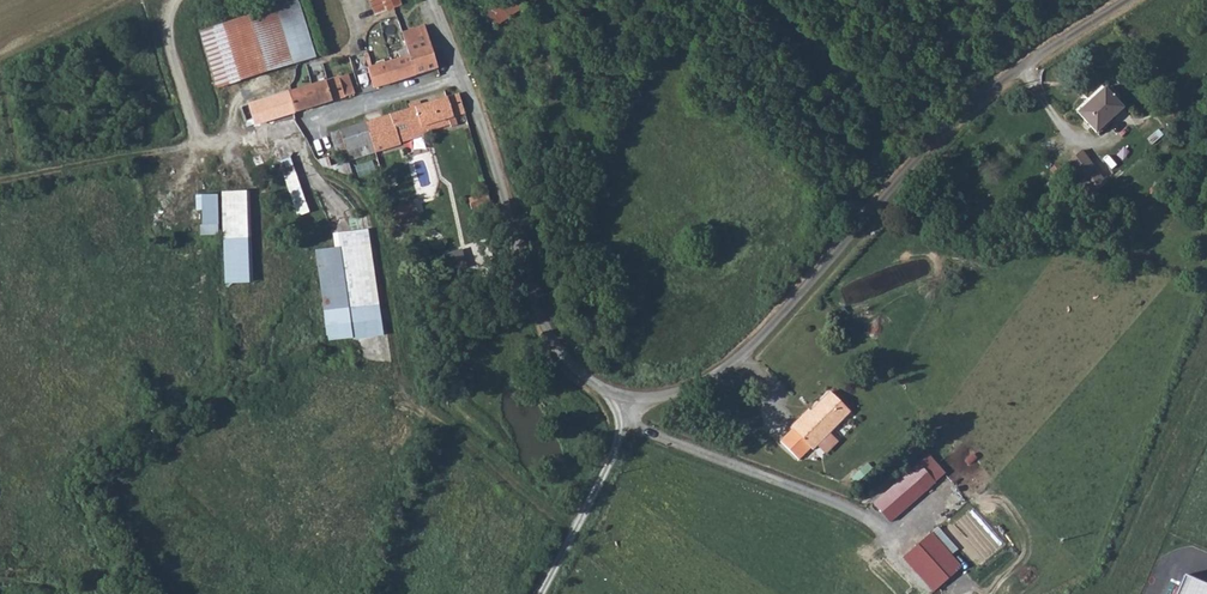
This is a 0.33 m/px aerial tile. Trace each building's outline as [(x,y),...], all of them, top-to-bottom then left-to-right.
[(400,0),(369,0),(375,15),(401,4),(400,0)] [(494,27),(526,10),(521,0),(501,0),(484,9),(494,27)] [(317,59),(299,3),(200,34),(217,90),(317,59)] [(374,91),(439,70),(425,26),(402,34),(409,56),(367,70),(374,91)] [(255,117),(257,124),(353,94),(347,74),(247,106),(251,118),(255,117)] [(1123,108),(1105,88),(1078,114),(1096,133),(1123,108)] [(420,107),(414,108),(422,134),(450,126),(451,129),(460,127),(459,123),(466,121),(457,94),(447,97),(447,98),(420,107)] [(365,123),(374,153),(382,154),(400,148),(401,143),(423,136),(422,134),(414,108),(410,110),(365,123)] [(365,123),(331,133),(337,155),(346,153),(349,161),(374,153),(365,123)] [(1069,161),(1093,194),(1106,183),(1082,151),(1069,161)] [(310,214),(290,158),(279,162),(298,218),(310,214)] [(249,192),(222,193),(222,197),(223,228),(225,286),(252,285),(249,192)] [(218,236),(217,228),(223,228),(222,197),(202,198),(202,212),(203,227),(200,227),(201,236),(218,236)] [(397,220),(416,214),(413,203),(394,208),(397,220)] [(328,344),(383,336),(369,230),(333,235),(335,249),(315,251),(328,344)] [(803,423),(800,420),(791,428),(793,430),(780,443),(798,461),(810,448),(813,451),(852,413),(833,394),(813,412),(803,423)] [(810,411),(800,420),(803,423),(813,412),(810,411)] [(929,456),(872,504),(889,523),(945,475),(929,456)] [(939,529),(904,560),(934,593),(962,569),(951,557),(958,550),(939,529)] [(1178,593),(1206,593),(1206,585),(1186,576),(1178,593)]
